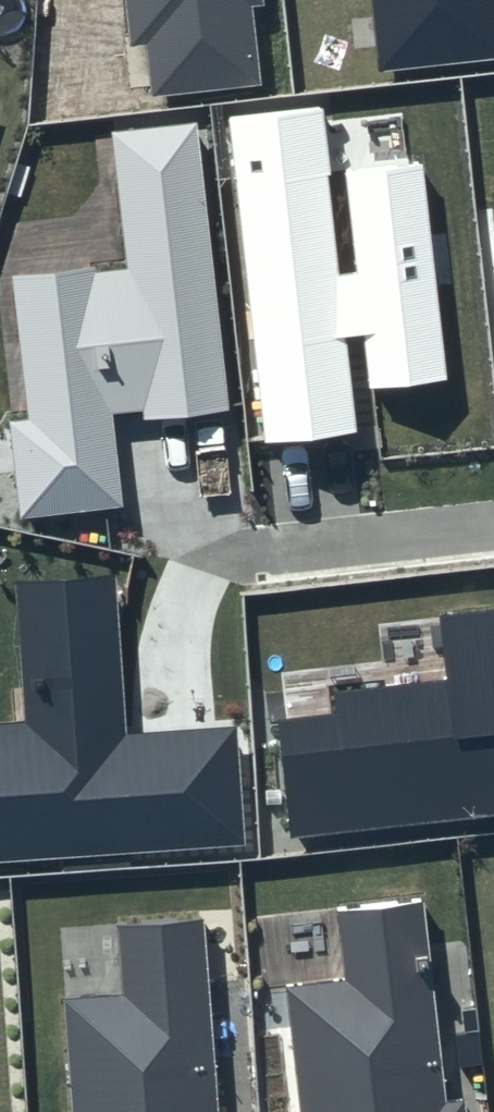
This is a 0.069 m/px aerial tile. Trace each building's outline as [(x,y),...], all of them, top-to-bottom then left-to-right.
[(131,46),(149,43),(153,96),(261,84),(251,6),(264,6),(264,0),(126,0),(131,46)] [(381,69),(493,57),(493,0),(372,0),(381,69)] [(320,107),(227,116),(261,444),(359,432),(353,391),(449,379),(422,160),(327,171),(320,107)] [(197,121),(110,132),(126,262),(12,277),(27,420),(9,422),(20,520),(125,509),(113,424),(230,410),(197,121)] [(0,725),(0,862),(248,845),(236,725),(127,733),(114,573),(13,580),(25,723),(0,725)] [(280,722),(295,840),(493,816),(493,610),(440,617),(448,682),(330,696),(333,716),(280,722)] [(336,910),(344,978),(286,986),(299,1111),(467,1111),(465,1099),(446,1101),(422,900),(336,910)] [(62,1001),(71,1111),(217,1111),(202,918),(116,924),(122,995),(62,1001)]
